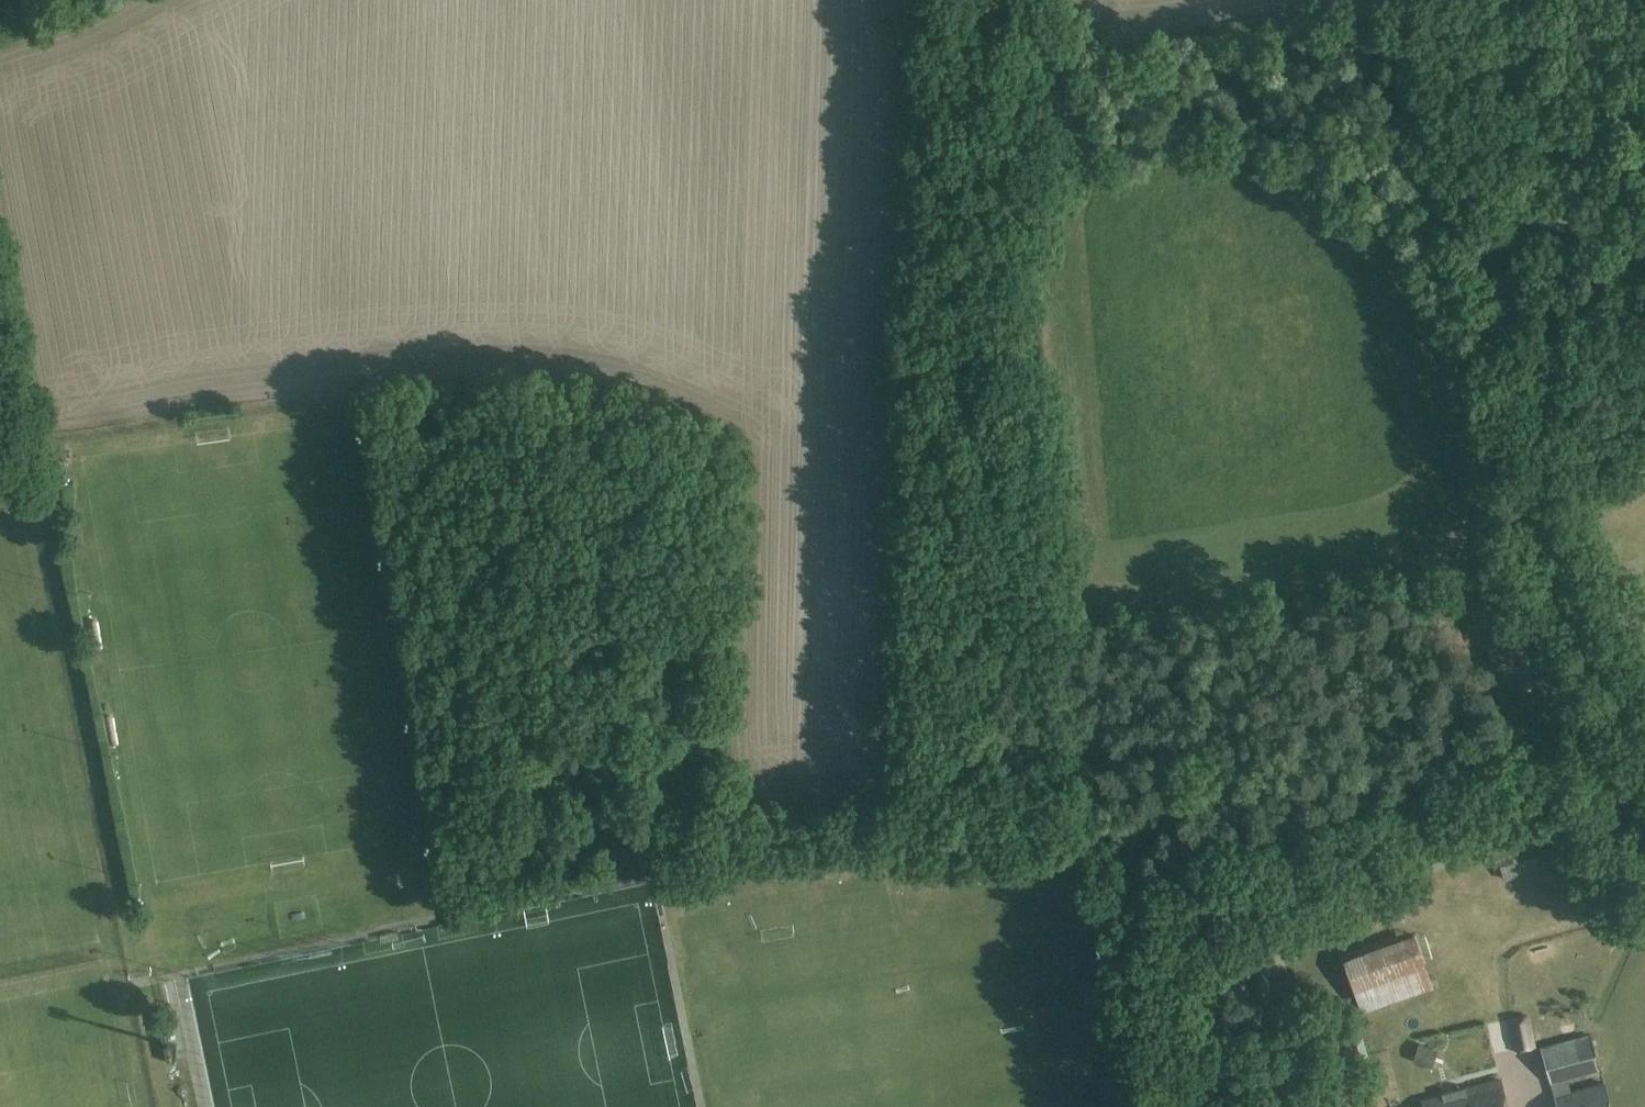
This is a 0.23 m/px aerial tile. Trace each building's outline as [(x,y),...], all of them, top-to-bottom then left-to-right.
[(1580,822),(1496,848),(1505,879),(1590,853),(1580,822)] [(1423,966),(1413,935),(1343,959),(1354,990),(1423,966)] [(1530,1015),(1508,1018),(1515,1051),(1536,1046),(1530,1015)] [(1591,1033),(1541,1047),(1551,1083),(1600,1070),(1591,1033)] [(1348,1040),(1354,1059),(1367,1055),(1362,1037),(1348,1040)] [(1413,1061),(1431,1067),(1437,1050),(1419,1044),(1413,1061)] [(1422,1101),(1424,1106),(1509,1106),(1501,1079),(1422,1101)] [(1555,1098),(1557,1106),(1609,1106),(1603,1085),(1555,1098)]
